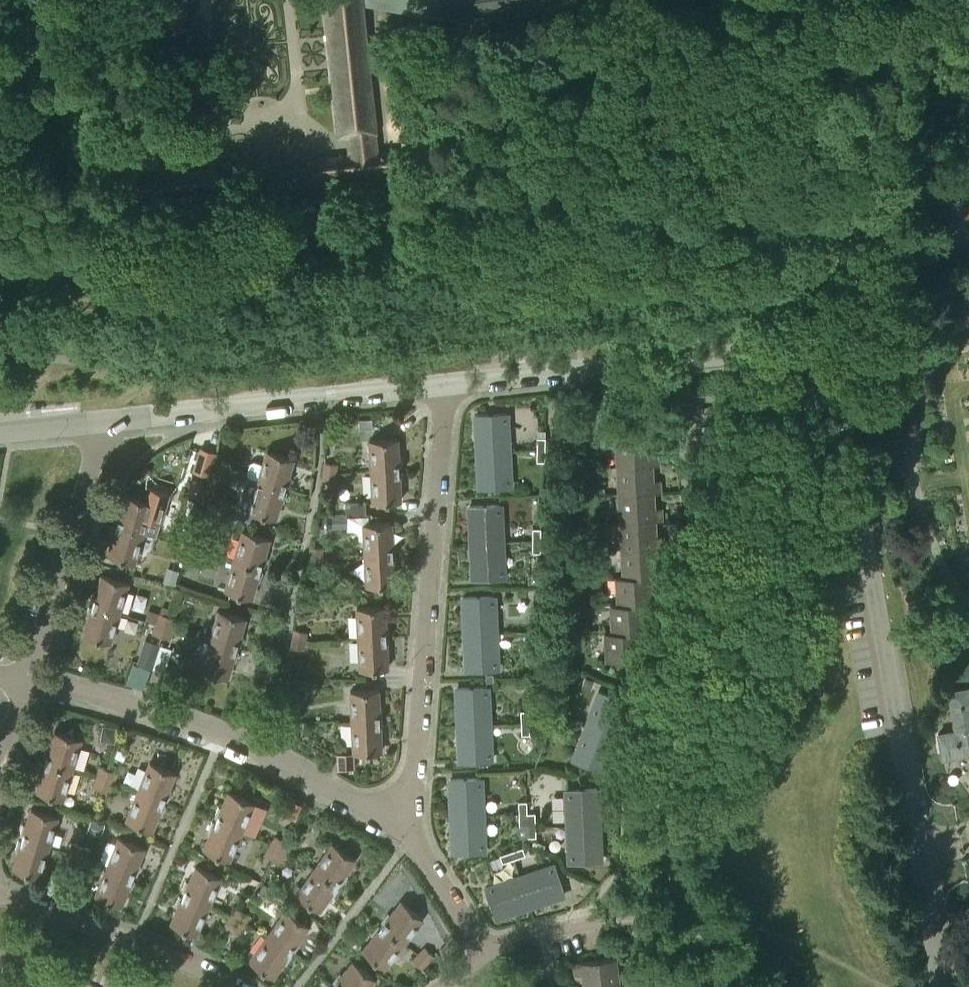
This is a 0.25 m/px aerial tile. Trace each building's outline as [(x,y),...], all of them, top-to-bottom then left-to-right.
[(153,36),(155,36),(187,36),(187,0),(152,0),(153,36)] [(325,37),(328,68),(330,87),(331,94),(335,133),(335,139),(344,139),(347,154),(329,156),(312,159),(309,159),(311,177),(396,169),(394,150),(379,152),(363,0),(321,0),(325,37)] [(437,28),(576,6),(575,0),(433,0),(437,28)] [(216,168),(215,168),(183,171),(179,134),(159,136),(164,172),(131,177),(133,196),(219,187),(216,168)] [(475,416),(477,453),(508,451),(507,414),(475,416)] [(373,428),(373,419),(360,419),(360,429),(373,428)] [(535,450),(544,450),(545,437),(536,437),(535,450)] [(615,439),(616,467),(659,465),(658,453),(651,453),(650,438),(615,439)] [(371,471),(397,470),(396,466),(401,465),(400,457),(396,458),(395,439),(369,440),(371,471)] [(215,452),(201,448),(194,471),(208,475),(215,452)] [(544,450),(535,450),(535,462),(544,462),(544,450)] [(510,488),(508,451),(477,453),(479,490),(510,488)] [(283,489),(284,486),(288,487),(291,478),(287,476),(292,459),(267,452),(263,465),(253,462),(250,464),(246,475),(248,478),(258,481),(283,489)] [(212,468),(223,471),(225,462),(214,459),(212,468)] [(324,463),(323,472),(334,473),(336,465),(324,463)] [(616,467),(618,495),(660,492),(660,481),(653,481),(652,466),(659,466),(659,465),(616,467)] [(212,468),(209,476),(220,480),(223,471),(212,468)] [(397,474),(397,470),(371,471),(372,503),(398,502),(397,484),(402,483),(401,474),(397,474)] [(323,472),(322,481),(333,482),(334,473),(323,472)] [(204,483),(192,479),(189,489),(201,493),(204,483)] [(282,492),(283,489),(258,481),(248,512),(274,519),(279,501),(283,503),(286,493),(282,492)] [(118,522),(117,525),(142,533),(156,537),(169,495),(148,488),(144,501),(126,496),(120,513),(118,512),(115,521),(118,522)] [(618,495),(619,522),(662,520),(661,508),(654,509),(653,494),(660,493),(660,492),(618,495)] [(201,506),(214,510),(216,503),(203,499),(201,506)] [(365,502),(345,503),(345,515),(365,515),(365,502)] [(469,507),(470,544),(502,542),(500,505),(469,507)] [(326,517),(326,529),(346,528),(345,516),(326,517)] [(619,522),(621,549),(663,547),(663,536),(655,536),(655,521),(662,521),(662,520),(619,522)] [(363,524),(365,555),(390,554),(390,551),(395,550),(394,541),(390,542),(389,523),(363,524)] [(132,563),(142,533),(117,525),(116,529),(113,528),(110,537),(113,538),(108,556),(132,563)] [(532,541),(541,541),(542,529),(533,529),(532,541)] [(233,561),(259,569),(260,566),(263,567),(266,557),(262,556),(267,539),(242,531),(238,544),(229,541),(224,557),(234,560),(233,561)] [(178,544),(188,547),(191,537),(181,534),(178,544)] [(200,540),(191,537),(188,547),(197,550),(200,540)] [(541,541),(532,541),(532,553),(541,554),(541,541)] [(504,579),(502,550),(502,542),(470,544),(472,581),(504,579)] [(599,542),(599,551),(608,551),(607,542),(599,542)] [(175,555),(184,558),(188,547),(178,544),(175,555)] [(194,560),(197,550),(188,547),(184,558),(194,560)] [(309,556),(320,558),(322,549),(310,547),(309,556)] [(663,549),(663,547),(621,549),(622,577),(622,578),(651,577),(665,577),(664,563),(657,564),(656,549),(663,549)] [(391,557),(390,554),(365,555),(366,587),(392,585),(391,567),(396,567),(395,557),(391,557)] [(309,556),(307,564),(318,566),(320,558),(309,556)] [(258,572),(259,569),(233,561),(224,591),(250,599),(255,581),(259,582),(262,573),(258,572)] [(166,569),(162,582),(173,585),(177,572),(166,569)] [(93,602),(92,606),(117,613),(126,583),(102,576),(96,594),(93,592),(90,601),(93,602)] [(652,592),(651,577),(622,578),(622,577),(615,578),(616,605),(616,606),(645,604),(645,605),(660,604),(659,591),(652,592)] [(462,598),(464,635),(495,633),(494,596),(462,598)] [(646,620),(645,605),(645,604),(616,606),(616,605),(609,605),(611,633),(611,634),(640,632),(640,633),(654,632),(653,619),(646,620)] [(108,643),(117,613),(92,606),(91,609),(88,608),(85,617),(89,618),(84,635),(108,643)] [(357,608),(358,639),(384,638),(384,635),(388,635),(388,625),(384,625),(383,606),(357,608)] [(209,641),(234,649),(235,645),(239,647),(242,637),(238,636),(243,618),(218,611),(209,641)] [(163,627),(166,617),(157,615),(155,625),(163,627)] [(166,617),(163,627),(171,630),(174,619),(166,617)] [(530,632),(538,633),(539,620),(530,620),(530,632)] [(152,635),(160,638),(163,627),(155,625),(152,635)] [(168,640),(171,630),(163,627),(160,638),(168,640)] [(292,639),(303,642),(305,633),(294,631),(292,639)] [(538,633),(530,632),(529,645),(538,645),(538,633)] [(641,647),(640,633),(640,632),(611,634),(611,633),(604,633),(606,662),(648,660),(647,647),(641,647)] [(497,671),(496,635),(495,633),(464,635),(466,672),(497,671)] [(384,641),(384,638),(358,639),(360,670),(386,669),(385,651),(389,651),(388,641),(384,641)] [(144,639),(136,664),(151,669),(160,644),(144,639)] [(292,639),(291,648),(302,650),(303,642),(292,639)] [(233,652),(234,649),(209,641),(200,671),(225,678),(230,661),(234,662),(237,653),(233,652)] [(177,676),(165,671),(160,684),(172,688),(177,676)] [(585,678),(582,686),(591,690),(594,681),(585,678)] [(456,689),(457,726),(489,724),(487,687),(456,689)] [(968,688),(947,691),(954,730),(937,733),(941,759),(968,755),(968,690),(968,688)] [(350,691),(352,723),(378,722),(377,718),(382,718),(381,708),(377,708),(376,690),(350,691)] [(599,692),(586,727),(615,738),(628,703),(599,692)] [(553,715),(562,718),(566,707),(558,703),(553,715)] [(519,724),(528,723),(528,711),(519,711),(519,724)] [(283,723),(295,722),(295,713),(283,714),(283,723)] [(562,718),(553,715),(549,727),(557,730),(562,718)] [(295,731),(295,722),(283,723),(284,732),(295,731)] [(378,725),(378,722),(352,723),(353,753),(379,752),(378,734),(382,734),(382,725),(378,725)] [(528,723),(519,724),(520,736),(529,736),(528,723)] [(491,762),(489,731),(489,724),(457,726),(459,763),(491,762)] [(108,743),(115,744),(117,729),(103,726),(102,734),(108,743)] [(602,773),(615,738),(586,727),(572,762),(602,773)] [(46,758),(45,762),(70,769),(79,739),(54,732),(49,749),(46,748),(43,757),(46,758)] [(336,758),(336,767),(355,766),(354,758),(336,758)] [(61,799),(70,769),(45,762),(44,765),(41,764),(38,772),(42,773),(36,792),(61,799)] [(138,792),(162,801),(163,798),(167,800),(171,791),(166,789),(173,773),(149,763),(138,792)] [(96,777),(104,780),(107,770),(99,767),(96,777)] [(104,780),(112,783),(116,773),(107,770),(104,780)] [(104,780),(96,777),(92,787),(100,790),(104,780)] [(449,780),(451,817),(482,816),(481,779),(449,780)] [(108,793),(112,783),(104,780),(100,790),(108,793)] [(566,790),(567,819),(567,827),(599,826),(597,789),(566,790)] [(160,804),(162,801),(138,792),(126,821),(150,831),(157,813),(161,815),(165,806),(160,804)] [(217,818),(216,821),(240,832),(252,803),(229,793),(221,810),(218,808),(214,816),(217,818)] [(293,819),(301,805),(291,799),(283,814),(293,819)] [(526,813),(526,801),(517,802),(518,814),(526,814),(526,813)] [(23,836),(22,839),(46,847),(56,817),(31,809),(25,827),(22,826),(19,835),(23,836)] [(527,825),(535,825),(534,813),(526,813),(526,814),(527,825)] [(526,814),(518,814),(518,827),(526,826),(527,826),(527,825),(526,814)] [(484,853),(482,816),(451,817),(452,854),(484,853)] [(98,835),(103,823),(92,820),(87,832),(98,835)] [(227,860),(240,832),(216,821),(214,824),(211,823),(207,831),(211,833),(203,850),(227,860)] [(526,826),(527,838),(535,837),(535,825),(527,825),(527,826),(526,826)] [(599,826),(567,827),(569,864),(600,863),(599,826)] [(269,846),(277,850),(282,841),(274,837),(269,846)] [(107,867),(131,877),(132,874),(136,875),(139,866),(136,865),(143,848),(118,838),(107,867)] [(37,877),(46,847),(22,839),(21,843),(17,842),(15,850),(18,852),(13,869),(37,877)] [(277,850),(285,855),(290,846),(282,841),(277,850)] [(68,854),(77,857),(80,847),(72,844),(68,854)] [(314,870),(335,885),(337,882),(340,884),(346,876),(343,874),(353,859),(332,844),(314,870)] [(272,860),(277,850),(269,846),(264,856),(272,860)] [(77,857),(85,859),(89,850),(80,847),(77,857)] [(510,852),(513,860),(524,856),(522,848),(510,852)] [(279,864),(285,855),(277,850),(272,860),(279,864)] [(513,860),(510,852),(498,856),(501,864),(513,860)] [(77,857),(68,854),(65,864),(73,867),(77,857)] [(81,869),(85,859),(77,857),(73,867),(81,869)] [(554,865),(523,876),(519,877),(529,907),(564,895),(554,865)] [(130,880),(131,877),(107,867),(95,896),(119,906),(126,888),(130,890),(133,881),(130,880)] [(184,892),(183,895),(207,906),(219,877),(196,867),(188,884),(185,882),(181,891),(184,892)] [(333,888),(335,885),(314,870),(296,895),(317,910),(328,895),(331,897),(337,890),(333,888)] [(269,871),(262,881),(272,888),(280,878),(269,871)] [(494,919),(529,907),(519,877),(484,889),(494,919)] [(255,895),(267,903),(274,893),(262,885),(255,895)] [(194,935),(207,906),(183,895),(181,899),(178,897),(175,906),(178,907),(170,924),(194,935)] [(384,924),(381,926),(402,943),(421,918),(401,902),(390,916),(387,914),(381,922),(384,924)] [(230,917),(237,921),(242,912),(235,907),(230,917)] [(267,936),(289,951),(291,948),(294,951),(299,943),(296,941),(307,926),(285,911),(267,936)] [(242,912),(237,921),(244,925),(249,916),(242,912)] [(224,926),(231,931),(237,921),(230,917),(224,926)] [(244,925),(237,921),(231,931),(238,935),(244,925)] [(382,967),(402,943),(381,926),(379,929),(377,927),(371,934),(373,936),(362,951),(382,967)] [(287,954),(289,951),(267,936),(250,962),(271,977),(281,962),(284,964),(290,956),(287,954)] [(418,955),(426,963),(432,957),(424,949),(418,955)] [(420,969),(426,963),(418,955),(412,961),(420,969)] [(615,957),(573,963),(575,975),(581,974),(583,986),(604,986),(619,985),(615,957)] [(333,986),(366,986),(372,979),(352,962),(340,976),(338,975),(332,982),(335,984),(333,986)]
